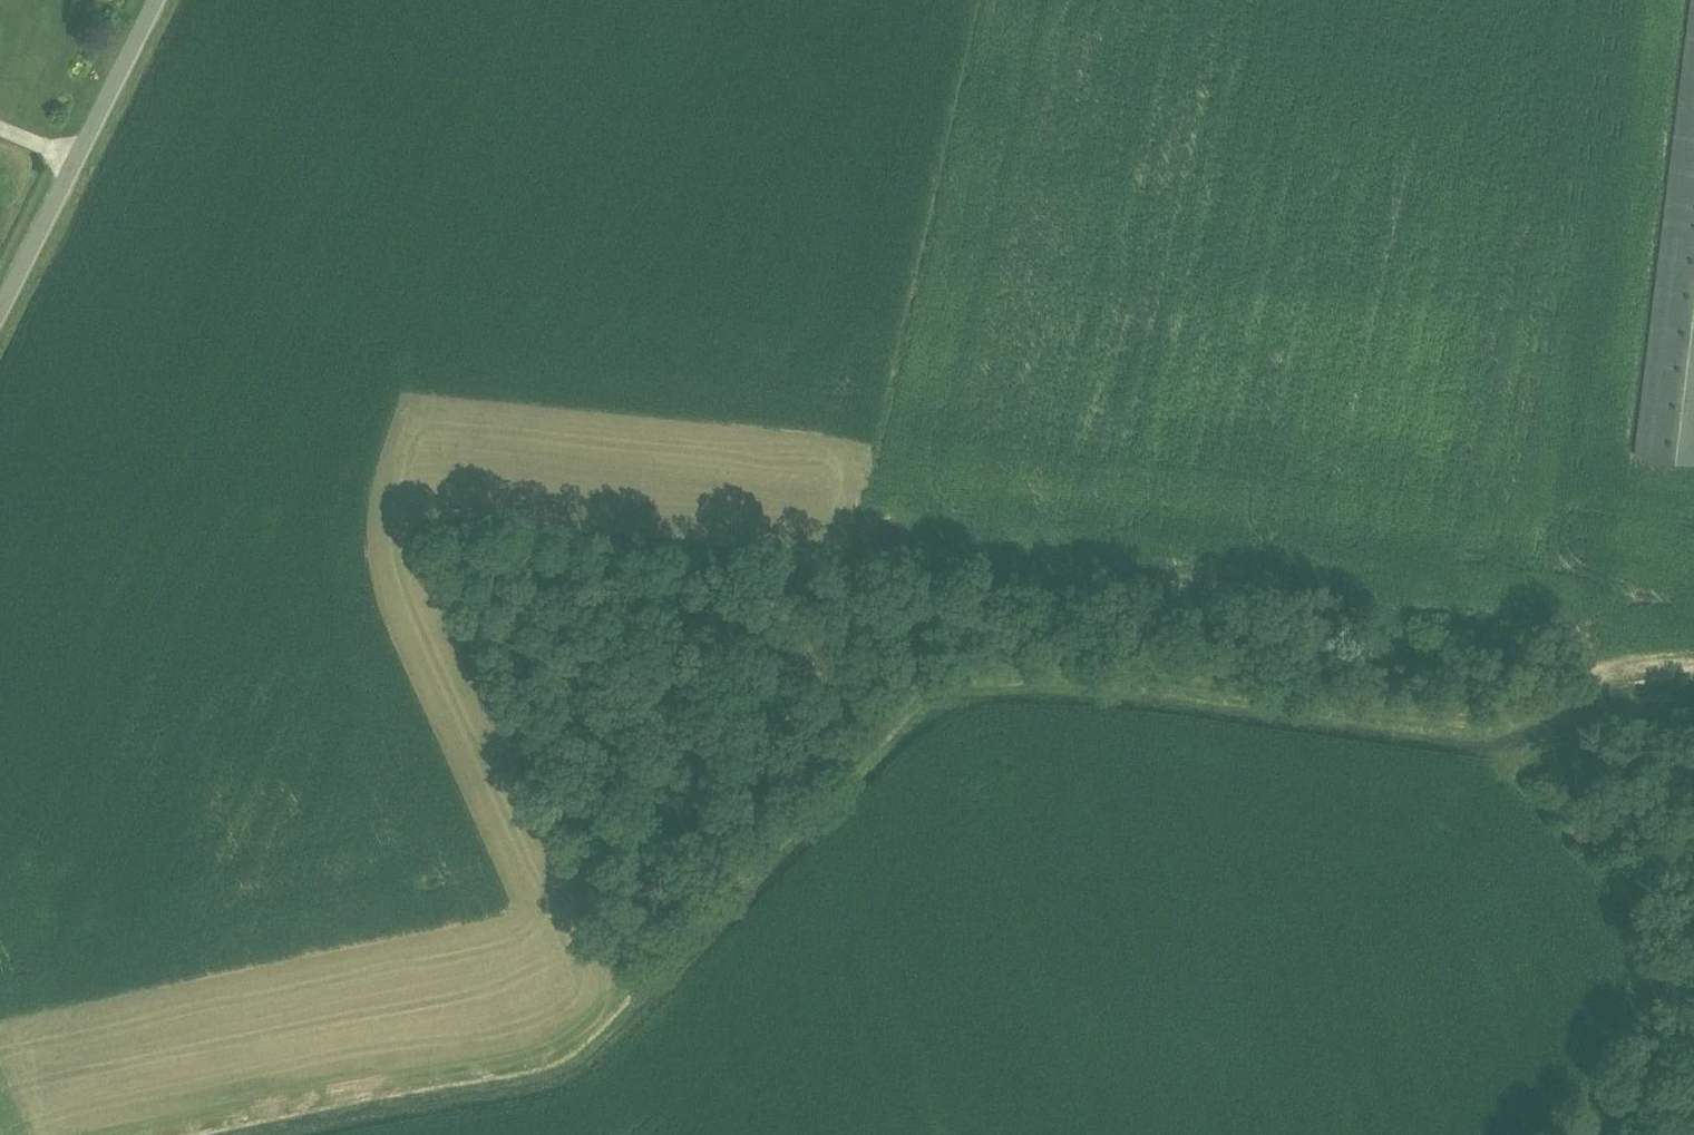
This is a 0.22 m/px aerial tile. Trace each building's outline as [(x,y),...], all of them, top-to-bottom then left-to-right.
[(1639,455),(1693,461),(1693,0),(1692,0),(1639,455)]
